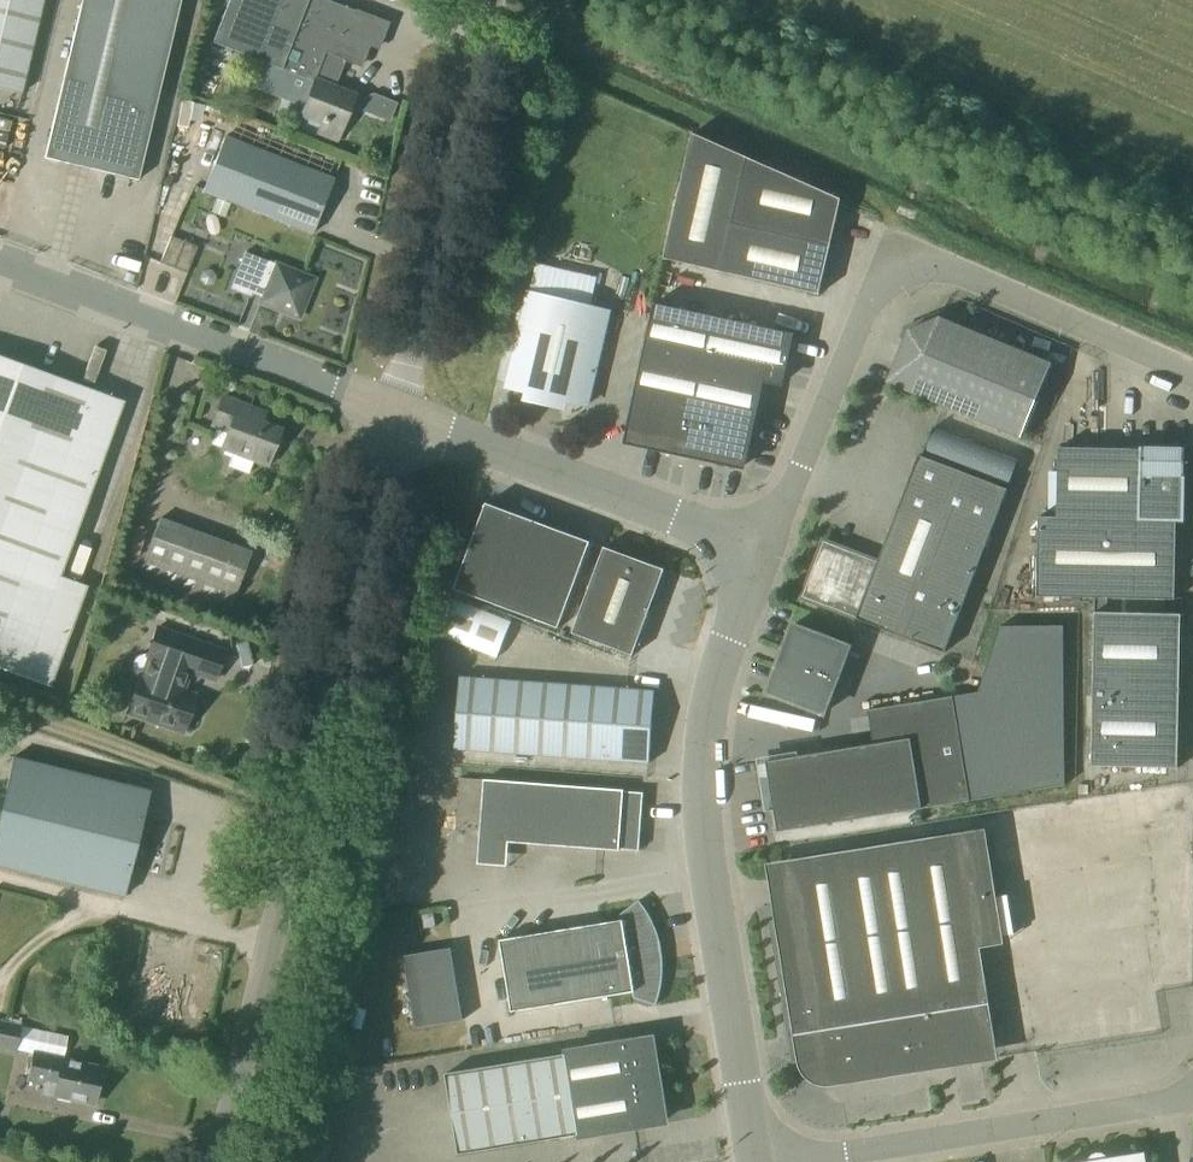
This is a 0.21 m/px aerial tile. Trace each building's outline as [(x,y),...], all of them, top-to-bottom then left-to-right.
[(39,18),(43,0),(0,0),(0,9),(39,18)] [(181,0),(82,0),(45,158),(121,176),(138,180),(181,0)] [(378,21),(325,0),(228,0),(212,43),(257,61),(314,83),(301,116),(322,124),(318,133),(338,141),(356,96),(335,88),(346,61),(360,66),(378,21)] [(30,55),(39,18),(0,9),(0,48),(30,55)] [(0,48),(0,89),(21,94),(30,55),(0,48)] [(363,98),(358,110),(389,122),(396,103),(372,94),(363,98)] [(819,294),(841,199),(692,134),(686,163),(664,258),(819,294)] [(313,234),(334,180),(225,137),(204,191),(313,234)] [(224,218),(229,205),(215,200),(210,212),(224,218)] [(126,211),(125,222),(147,224),(148,213),(126,211)] [(187,274),(198,247),(171,236),(160,263),(187,274)] [(276,265),(245,253),(231,289),(250,296),(254,288),(265,292),(260,303),(299,318),(314,280),(276,265)] [(517,292),(496,379),(511,382),(509,388),(525,391),(523,401),(566,411),(568,401),(585,405),(607,310),(531,292),(517,289),(517,292)] [(792,333),(654,303),(625,435),(629,436),(629,432),(650,437),(648,446),(744,466),(762,379),(781,383),(792,333)] [(1021,437),(1052,362),(949,320),(940,316),(908,330),(906,334),(907,335),(887,382),(1021,437)] [(86,587),(59,577),(123,402),(0,357),(0,669),(49,687),(86,587)] [(223,398),(213,425),(229,430),(222,448),(233,452),(227,466),(247,474),(253,460),(267,465),(272,452),(276,452),(279,443),(276,440),(279,434),(246,422),(251,408),(223,398)] [(1018,460),(932,428),(922,455),(919,454),(878,561),(824,541),(803,596),(857,617),(856,618),(944,652),(1018,460)] [(1185,447),(1141,446),(1141,449),(1058,447),(1057,510),(1043,510),(1043,516),(1038,516),(1037,596),(1095,597),(1107,597),(1175,599),(1176,520),(1184,520),(1185,447)] [(553,626),(585,540),(489,504),(457,590),(553,626)] [(228,610),(249,551),(158,518),(136,577),(228,610)] [(633,655),(665,569),(604,547),(572,633),(633,655)] [(1107,612),(1107,597),(1095,597),(1092,766),(1178,767),(1181,613),(1107,612)] [(453,600),(438,636),(495,658),(510,622),(453,600)] [(824,713),(850,646),(793,625),(768,692),(824,713)] [(778,831),(970,800),(1063,786),(1063,627),(999,626),(977,691),(953,696),(868,709),(874,744),(767,761),(775,809),(778,831)] [(213,681),(223,651),(157,628),(147,655),(145,655),(143,655),(141,656),(139,656),(137,657),(136,659),(134,660),(133,662),(133,664),(132,666),(132,668),(133,670),(133,672),(134,674),(136,676),(137,677),(139,678),(126,715),(181,734),(185,725),(187,726),(190,722),(192,718),(193,714),(194,709),(194,704),(192,704),(195,695),(183,691),(190,673),(213,681)] [(649,762),(655,690),(460,677),(455,748),(649,762)] [(148,793),(9,760),(0,799),(0,867),(123,897),(148,793)] [(639,850),(643,792),(624,791),(624,790),(485,779),(480,839),(620,850),(620,848),(639,850)] [(836,1067),(996,1042),(962,832),(790,859),(799,916),(770,920),(793,1062),(821,1057),(822,1059),(823,1061),(825,1063),(826,1065),(828,1066),(830,1067),(832,1067),(834,1068),(836,1067)] [(656,1004),(660,989),(663,974),(662,958),(660,942),(655,927),(648,913),(639,900),(621,914),(622,920),(500,940),(512,1011),(633,991),(634,997),(656,1004)] [(415,1028),(463,1020),(450,948),(403,956),(415,1028)] [(19,1027),(0,1023),(0,1049),(14,1052),(19,1027)] [(458,1153),(577,1134),(665,1120),(651,1039),(564,1053),(445,1073),(458,1153)] [(32,1056),(26,1082),(42,1085),(54,1087),(52,1094),(93,1103),(100,1070),(55,1061),(32,1056)] [(914,1114),(928,1110),(923,1089),(909,1092),(914,1114)] [(646,1134),(650,1161),(719,1161),(716,1142),(691,1145),(689,1129),(646,1134)] [(1143,1155),(1109,1160),(1106,1156),(1102,1153),(1093,1155),(1090,1158),(1089,1161),(1144,1161),(1143,1155)]
